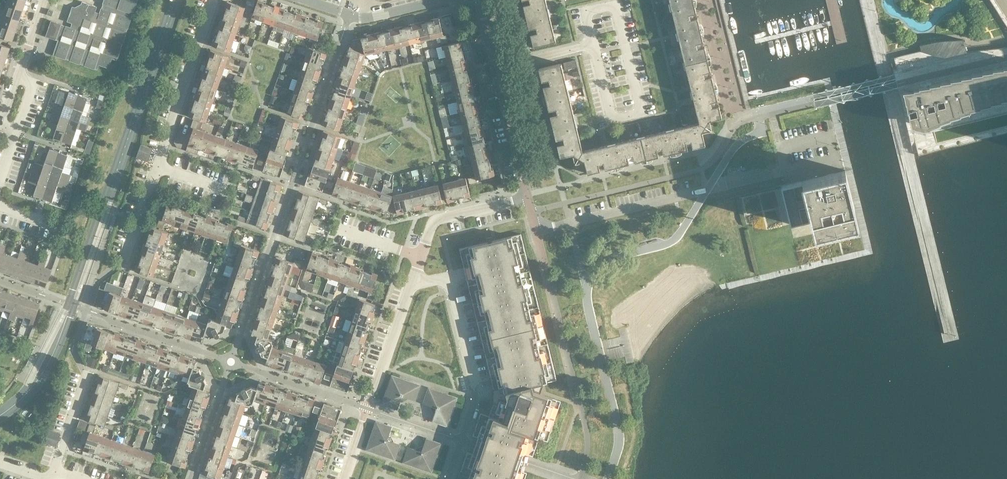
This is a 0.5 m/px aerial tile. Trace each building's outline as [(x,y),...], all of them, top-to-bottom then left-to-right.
[(7,4),(23,10),(26,0),(8,0),(7,4)] [(82,1),(81,4),(75,7),(72,6),(67,21),(72,23),(70,27),(51,21),(46,36),(58,40),(53,54),(97,70),(99,65),(109,68),(112,58),(117,60),(137,0),(104,0),(100,13),(96,11),(97,7),(82,1)] [(260,0),(258,0),(251,19),(255,20),(256,18),(263,21),(268,5),(266,4),(266,2),(260,0)] [(523,5),(521,5),(522,5),(523,5),(526,18),(549,12),(546,0),(522,0),(523,5)] [(693,0),(671,5),(678,35),(700,29),(693,0)] [(226,10),(225,13),(241,18),(244,10),(251,13),(253,7),(245,4),(245,7),(227,1),(224,9),(226,10)] [(7,4),(4,11),(0,10),(0,13),(19,20),(23,10),(7,4)] [(272,6),(268,5),(263,21),(271,23),(270,25),(273,26),(280,7),(272,4),(272,6)] [(288,10),(280,7),(273,26),(277,28),(277,26),(285,28),(290,12),(287,11),(288,10)] [(293,13),(290,12),(285,28),(292,31),(291,33),(295,34),(302,14),(294,12),(293,13)] [(556,41),(549,12),(526,18),(529,30),(528,30),(529,30),(533,47),(556,41)] [(0,13),(0,17),(2,17),(0,24),(0,25),(16,30),(19,20),(0,13)] [(241,18),(225,13),(224,16),(222,15),(220,23),(239,30),(240,26),(238,26),(241,18)] [(309,17),(302,14),(295,34),(299,35),(299,33),(307,35),(312,19),(309,18),(309,17)] [(443,35),(439,17),(431,19),(431,21),(428,22),(432,38),(440,36),(442,44),(448,43),(446,34),(443,35)] [(315,20),(312,19),(307,35),(314,38),(312,45),(318,48),(321,40),(318,39),(324,22),(315,19),(315,20)] [(424,21),(417,23),(422,43),(425,42),(425,40),(432,38),(428,22),(425,23),(424,21)] [(239,30),(220,23),(217,31),(219,31),(218,35),(233,40),(236,32),(238,33),(239,30)] [(422,43),(417,23),(408,25),(409,27),(406,27),(410,44),(417,42),(418,44),(422,43)] [(0,25),(0,36),(12,41),(16,30),(0,25)] [(402,26),(394,28),(399,48),(403,47),(403,45),(410,44),(406,27),(403,28),(402,26)] [(399,48),(394,28),(386,30),(387,32),(384,33),(388,49),(395,47),(396,49),(399,48)] [(707,58),(700,29),(678,35),(685,64),(707,58)] [(380,32),(372,34),(377,54),(380,53),(380,51),(388,49),(384,33),(380,33),(380,32)] [(377,54),(372,34),(364,36),(364,37),(361,38),(365,54),(366,54),(373,53),(374,55),(377,54)] [(233,40),(218,35),(217,37),(215,37),(212,45),(232,52),(233,48),(231,47),(233,40)] [(352,40),(349,49),(364,54),(365,55),(366,54),(365,54),(361,38),(352,40)] [(464,49),(462,41),(442,46),(443,50),(445,49),(446,57),(463,53),(462,50),(464,49)] [(0,44),(0,56),(6,58),(10,47),(0,44)] [(252,47),(245,44),(244,48),(246,52),(250,54),(252,47)] [(297,55),(299,48),(292,46),(290,52),(297,55)] [(309,47),(306,58),(322,63),(323,61),(324,61),(327,53),(309,47)] [(344,59),(362,65),(365,55),(364,54),(349,49),(348,52),(347,51),(344,59)] [(230,56),(211,50),(208,58),(209,58),(208,61),(224,67),(227,60),(229,60),(230,56)] [(464,56),(463,53),(446,57),(448,65),(446,65),(447,68),(467,64),(465,56),(464,56)] [(322,63),(306,58),(302,69),(319,75),(322,67),(321,67),(322,63)] [(715,88),(707,58),(685,64),(692,93),(715,88)] [(362,65),(344,59),(342,66),(343,67),(342,71),(358,76),(362,65)] [(577,66),(575,60),(563,62),(565,69),(577,66)] [(224,67),(208,61),(207,64),(206,64),(203,72),(223,78),(224,75),(222,74),(224,67)] [(561,63),(539,68),(542,81),(540,81),(541,82),(542,81),(546,98),(568,92),(561,63)] [(904,87),(914,122),(926,126),(940,120),(950,116),(969,108),(981,104),(993,100),(1004,96),(1006,95),(1006,63),(998,65),(933,80),(904,87)] [(469,72),(467,64),(447,68),(448,72),(450,71),(452,79),(468,75),(468,72),(469,72)] [(319,75),(302,69),(298,80),(314,85),(315,82),(317,83),(319,75)] [(358,76),(342,71),(341,73),(339,73),(337,81),(354,87),(358,76)] [(223,78),(203,72),(200,79),(202,80),(201,83),(217,89),(219,81),(221,82),(223,78)] [(240,84),(242,76),(235,74),(233,81),(240,84)] [(469,78),(468,75),(452,79),(454,87),(452,87),(453,91),(473,86),(471,78),(469,78)] [(314,85),(298,80),(294,91),(312,97),(315,89),(313,88),(314,85)] [(354,87),(337,81),(334,88),(336,89),(334,92),(350,98),(354,87)] [(217,89),(201,83),(200,86),(198,86),(196,94),(215,100),(216,97),(214,96),(217,89)] [(475,94),(473,86),(453,91),(453,94),(455,94),(457,101),(474,97),(473,94),(475,94)] [(722,117),(715,88),(692,93),(699,122),(706,126),(709,121),(722,117)] [(312,97),(294,91),(291,102),(307,107),(308,104),(309,104),(312,97)] [(69,92),(66,101),(57,98),(53,112),(70,118),(78,95),(69,92)] [(350,98),(334,92),(334,95),(332,94),(329,102),(347,108),(350,98)] [(575,121),(568,92),(546,98),(550,114),(549,115),(550,115),(553,127),(575,121)] [(436,95),(437,101),(445,99),(444,93),(436,95)] [(215,100),(196,94),(193,101),(195,101),(193,105),(209,110),(212,103),(214,104),(215,100)] [(87,98),(78,95),(70,118),(88,124),(90,117),(86,116),(91,104),(86,102),(87,98)] [(235,98),(229,96),(226,104),(232,106),(235,98)] [(474,100),(474,97),(457,101),(459,109),(457,109),(458,113),(478,108),(476,100),(474,100)] [(307,107),(291,102),(287,113),(304,119),(307,110),(306,110),(307,107)] [(347,108),(329,102),(327,110),(328,110),(327,114),(343,119),(347,108)] [(209,110),(193,105),(192,107),(191,107),(188,115),(208,122),(209,118),(207,118),(209,110)] [(480,116),(478,108),(458,113),(459,116),(461,116),(463,124),(479,120),(478,116),(480,116)] [(70,118),(53,112),(50,119),(59,122),(53,138),(62,141),(70,118)] [(343,119),(327,114),(326,116),(325,116),(322,124),(339,130),(343,119)] [(221,124),(222,119),(214,116),(213,122),(221,124)] [(299,122),(281,116),(278,127),(294,133),(295,130),(296,130),(297,129),(299,122)] [(362,125),(364,119),(358,117),(356,123),(362,125)] [(88,124),(70,118),(62,141),(71,144),(77,128),(86,131),(88,124)] [(196,147),(199,148),(204,131),(197,129),(200,121),(193,119),(191,127),(193,128),(187,145),(195,148),(196,147)] [(443,128),(450,126),(448,119),(442,120),(443,128)] [(480,123),(479,120),(463,124),(465,131),(463,132),(463,135),(484,131),(482,122),(480,123)] [(582,151),(575,121),(553,127),(556,139),(555,140),(556,140),(560,157),(573,154),(579,157),(582,151)] [(706,126),(699,122),(670,130),(675,152),(705,145),(702,132),(706,126)] [(294,133),(278,127),(274,138),(291,144),(294,136),(293,136),(294,133)] [(341,136),(324,130),(321,139),(322,139),(321,142),(337,148),(341,136)] [(675,152),(670,130),(640,137),(646,159),(675,152)] [(215,135),(204,131),(199,148),(202,149),(201,150),(209,153),(215,135)] [(486,138),(484,131),(463,135),(464,139),(466,138),(468,146),(485,142),(484,139),(486,138)] [(226,139),(215,135),(209,153),(217,156),(218,154),(221,155),(226,139)] [(646,159),(640,137),(611,144),(617,166),(646,159)] [(291,144),(274,138),(270,149),(286,155),(287,151),(289,152),(291,144)] [(237,143),(226,139),(221,155),(224,156),(223,158),(231,160),(237,143)] [(354,141),(351,150),(357,152),(360,143),(354,141)] [(337,148),(321,142),(320,145),(319,145),(316,153),(333,159),(337,148)] [(485,145),(485,142),(468,146),(470,154),(468,154),(469,158),(489,153),(487,144),(485,145)] [(248,146),(237,143),(231,160),(239,163),(239,162),(243,163),(248,146)] [(141,144),(138,151),(150,155),(153,148),(141,144)] [(617,166),(611,144),(582,151),(579,157),(584,160),(587,173),(617,166)] [(259,150),(248,146),(243,163),(245,163),(245,165),(253,168),(259,150)] [(35,162),(33,169),(51,175),(59,152),(50,149),(44,165),(35,162)] [(286,155),(270,149),(267,160),(259,157),(257,163),(264,166),(263,171),(280,177),(286,159),(285,158),(286,155)] [(150,155),(138,151),(136,158),(148,162),(150,155)] [(68,155),(59,152),(51,175),(68,181),(71,175),(62,172),(68,155)] [(333,159),(316,153),(313,160),(315,161),(313,165),(329,171),(333,159)] [(491,160),(489,153),(469,158),(470,161),(472,161),(474,168),(490,164),(489,161),(491,160)] [(491,167),(490,164),(474,168),(476,176),(468,178),(469,184),(477,182),(477,179),(495,175),(493,167),(491,167)] [(329,171),(313,165),(312,168),(311,168),(305,185),(322,191),(324,186),(332,189),(334,183),(326,180),(329,171)] [(366,166),(364,172),(372,175),(374,169),(366,166)] [(51,175),(33,169),(31,176),(29,182),(37,185),(34,195),(43,199),(51,175)] [(864,249),(845,170),(835,172),(829,174),(815,177),(784,185),(777,186),(739,195),(759,275),(864,249)] [(374,179),(380,181),(382,174),(376,172),(374,179)] [(68,181),(51,175),(43,199),(52,202),(58,185),(66,188),(68,181)] [(262,178),(253,175),(251,179),(257,181),(259,180),(260,180),(258,189),(276,195),(278,192),(279,193),(282,185),(262,178)] [(338,177),(334,190),(332,195),(340,197),(341,196),(344,197),(349,181),(338,177)] [(466,178),(454,181),(458,197),(462,196),(462,198),(470,196),(466,178)] [(360,185),(349,181),(344,197),(346,198),(346,199),(354,202),(360,185)] [(458,197),(454,181),(443,184),(447,202),(456,200),(455,198),(458,197)] [(371,189),(360,185),(354,202),(362,205),(362,203),(365,204),(371,189)] [(443,203),(438,185),(427,188),(431,204),(434,203),(434,205),(443,203)] [(431,204),(427,188),(416,190),(420,208),(428,206),(428,205),(431,204)] [(276,195),(258,189),(254,198),(253,197),(252,195),(246,194),(245,197),(274,207),(277,199),(275,199),(276,195)] [(381,192),(371,189),(365,204),(368,205),(368,207),(376,210),(381,192)] [(319,198),(299,190),(296,199),(298,199),(296,202),(316,209),(319,200),(321,201),(321,203),(327,205),(328,200),(319,197),(319,198)] [(420,208),(416,190),(405,193),(409,209),(412,209),(412,210),(420,208)] [(392,196),(381,192),(376,210),(383,212),(384,211),(387,212),(392,196)] [(409,209),(405,193),(393,196),(397,212),(397,214),(406,212),(406,210),(409,209)] [(397,212),(393,196),(392,196),(387,212),(392,213),(397,212)] [(274,207),(245,197),(244,200),(250,202),(251,201),(253,202),(250,210),(269,217),(270,214),(272,214),(274,207)] [(165,221),(173,224),(178,207),(176,206),(176,205),(168,202),(162,220),(159,219),(157,226),(163,228),(165,221)] [(316,209),(296,202),(295,206),(294,205),(291,213),(320,223),(322,219),(316,217),(314,218),(313,217),(316,209)] [(182,209),(178,207),(173,224),(181,226),(180,228),(183,229),(190,209),(182,207),(182,209)] [(198,212),(190,209),(183,229),(187,230),(188,229),(195,231),(200,215),(197,214),(198,212)] [(269,217),(250,210),(247,219),(245,219),(245,217),(239,215),(237,219),(246,222),(247,221),(267,229),(270,221),(268,220),(269,217)] [(320,223),(291,213),(289,220),(290,221),(289,224),(308,231),(311,221),(313,222),(314,224),(319,226),(320,223)] [(203,216),(200,215),(195,231),(202,234),(201,236),(205,237),(212,217),(204,214),(203,216)] [(219,220),(212,217),(205,237),(208,238),(209,236),(217,239),(222,222),(219,221),(219,220)] [(225,223),(222,222),(217,239),(224,241),(223,243),(227,244),(233,225),(225,222),(225,223)] [(308,231),(289,224),(288,228),(286,227),(284,234),(297,239),(304,241),(304,242),(313,245),(314,241),(309,239),(307,239),(305,239),(308,231)] [(149,235),(148,238),(164,243),(166,236),(168,237),(170,233),(150,226),(147,234),(149,235)] [(497,239),(492,240),(491,237),(487,238),(488,241),(459,248),(464,267),(465,274),(466,278),(495,395),(495,398),(493,403),(502,406),(497,418),(489,415),(480,412),(473,435),(478,437),(475,446),(472,453),(467,452),(459,474),(468,477),(467,478),(525,478),(527,472),(522,470),(525,463),(528,453),(533,455),(539,438),(547,441),(561,401),(539,393),(540,390),(539,384),(557,379),(521,233),(497,239)] [(164,243),(148,238),(147,241),(145,240),(143,248),(162,255),(163,252),(161,251),(164,243)] [(240,248),(238,255),(254,261),(255,258),(256,259),(259,250),(242,244),(243,242),(235,239),(233,245),(240,248)] [(3,244),(0,253),(0,269),(5,271),(11,255),(3,253),(6,245),(3,244)] [(162,255),(143,248),(140,256),(142,256),(141,259),(156,265),(159,257),(161,258),(162,255)] [(27,252),(23,251),(15,278),(19,279),(20,276),(26,278),(31,262),(24,260),(27,252)] [(321,254),(313,251),(306,271),(310,272),(310,270),(318,273),(323,257),(320,256),(321,254)] [(254,261),(238,255),(234,266),(252,272),(254,265),(253,264),(254,261)] [(275,265),(274,268),(290,273),(293,266),(301,268),(303,262),(295,259),(294,262),(276,256),(274,265),(275,265)] [(326,258),(323,257),(318,273),(325,275),(325,277),(328,278),(335,259),(327,256),(326,258)] [(38,265),(31,262),(26,278),(31,280),(30,283),(35,285),(44,258),(41,257),(38,265)] [(47,259),(44,258),(35,285),(39,286),(40,283),(47,285),(53,266),(52,266),(51,269),(44,267),(47,259)] [(156,265),(141,259),(139,262),(138,262),(135,270),(155,277),(156,273),(154,272),(156,265)] [(342,262),(335,259),(328,278),(331,280),(332,278),(339,280),(345,264),(342,263),(342,262)] [(348,265),(345,264),(339,280),(347,283),(346,285),(350,286),(356,266),(348,264),(348,265)] [(252,272),(234,266),(230,277),(247,282),(248,280),(249,280),(252,272)] [(364,269),(356,266),(350,286),(353,287),(354,285),(361,288),(367,272),(364,270),(364,269)] [(290,273),(274,268),(273,271),(271,271),(269,278),(287,284),(290,273)] [(369,273),(367,272),(361,288),(369,290),(366,298),(372,300),(375,292),(372,291),(378,274),(370,271),(369,273)] [(247,282),(230,277),(227,287),(244,294),(247,286),(246,286),(247,282)] [(287,284),(269,278),(266,286),(267,287),(266,290),(283,295),(287,284)] [(303,279),(303,280),(307,290),(311,291),(314,283),(303,279)] [(93,305),(111,311),(112,310),(115,311),(121,295),(111,292),(113,284),(107,282),(105,289),(99,288),(93,305)] [(219,297),(223,298),(239,304),(240,301),(242,302),(244,294),(227,287),(223,286),(219,297)] [(0,289),(0,310),(3,311),(10,292),(0,289)] [(283,295),(266,290),(265,293),(264,292),(261,300),(279,306),(283,295)] [(20,296),(10,292),(3,311),(2,316),(12,319),(20,296)] [(205,293),(202,299),(210,302),(213,295),(205,293)] [(132,299),(121,295),(115,311),(119,312),(118,314),(126,317),(132,299)] [(353,297),(347,295),(340,300),(351,304),(353,297)] [(30,299),(20,296),(12,319),(22,323),(24,318),(30,299)] [(239,304),(223,298),(219,309),(237,315),(240,308),(238,307),(239,304)] [(41,303),(30,299),(24,318),(31,320),(29,325),(33,326),(41,303)] [(143,303),(132,299),(126,317),(134,319),(134,318),(137,319),(143,303)] [(359,299),(356,309),(374,315),(376,308),(375,307),(376,304),(359,299)] [(279,306),(261,300),(259,308),(260,308),(259,312),(275,317),(279,306)] [(154,307),(143,303),(137,319),(140,320),(140,322),(148,324),(154,307)] [(336,305),(334,313),(339,315),(342,307),(336,305)] [(53,317),(57,308),(52,306),(43,328),(47,330),(53,317)] [(165,310),(154,307),(148,324),(155,327),(156,325),(159,326),(165,310)] [(219,309),(216,320),(215,321),(226,325),(232,327),(233,323),(234,324),(237,315),(219,309)] [(374,315),(356,309),(352,320),(368,326),(369,323),(371,323),(374,315)] [(176,314),(165,310),(159,326),(162,328),(162,329),(169,332),(176,314)] [(275,317),(259,312),(258,314),(257,314),(254,322),(271,328),(275,317)] [(187,318),(176,314),(169,332),(177,335),(178,333),(181,334),(187,318)] [(330,325),(336,327),(340,316),(333,314),(330,325)] [(197,322),(187,318),(181,334),(184,335),(183,337),(191,340),(197,322)] [(209,318),(207,325),(208,326),(205,335),(211,337),(215,335),(216,336),(217,336),(218,336),(219,336),(219,335),(220,335),(220,334),(220,333),(224,330),(226,325),(215,321),(216,320),(209,318)] [(368,326),(352,320),(348,331),(366,337),(369,329),(367,329),(368,326)] [(99,326),(87,322),(81,340),(86,341),(84,349),(90,351),(93,343),(99,326)] [(208,326),(207,325),(197,322),(191,340),(199,342),(199,341),(203,342),(205,335),(208,326)] [(271,328),(254,322),(251,330),(253,330),(251,334),(257,336),(268,339),(268,338),(271,328)] [(105,328),(99,326),(93,343),(103,347),(108,331),(105,330),(105,328)] [(112,332),(108,331),(103,347),(111,350),(110,352),(113,353),(120,333),(113,331),(112,332)] [(366,337),(348,331),(345,342),(361,348),(362,345),(363,345),(366,337)] [(128,336),(120,333),(113,353),(117,354),(118,352),(125,354),(130,339),(127,338),(128,336)] [(268,339),(257,336),(255,341),(257,346),(256,347),(256,348),(256,349),(256,350),(257,350),(258,350),(259,350),(260,350),(262,355),(267,357),(271,346),(272,347),(274,340),(268,338),(268,339)] [(133,340),(130,339),(125,354),(132,357),(132,359),(135,360),(142,341),(134,338),(133,340)] [(149,343),(142,341),(135,360),(139,361),(139,359),(147,362),(152,346),(149,345),(149,343)] [(361,348),(345,342),(341,353),(359,359),(361,351),(360,350),(361,348)] [(155,347),(152,346),(147,362),(154,365),(153,366),(157,368),(163,348),(156,345),(155,347)] [(271,346),(267,357),(266,362),(269,363),(269,365),(277,368),(283,350),(272,347),(271,346)] [(171,351),(163,348),(157,368),(160,369),(161,367),(168,369),(174,353),(171,352),(171,351)] [(294,354),(283,350),(277,368),(284,370),(285,369),(288,370),(294,354)] [(177,354),(174,353),(168,369),(176,372),(175,374),(178,375),(185,356),(177,353),(177,354)] [(359,359),(341,353),(337,364),(353,370),(354,366),(356,367),(359,359)] [(26,372),(34,355),(31,354),(23,370),(26,372)] [(305,358),(294,354),(288,370),(291,371),(290,372),(299,375),(305,358)] [(193,358),(185,356),(178,375),(182,376),(183,374),(189,377),(190,377),(194,367),(196,361),(192,360),(193,358)] [(86,365),(95,368),(98,360),(89,357),(86,365)] [(316,361),(305,358),(299,375),(307,378),(307,376),(310,377),(316,361)] [(326,365),(316,361),(310,377),(313,378),(313,380),(320,382),(326,365)] [(353,370),(337,364),(333,375),(326,372),(324,378),(332,381),(330,386),(348,392),(351,381),(354,374),(352,373),(353,370)] [(200,369),(194,367),(190,377),(189,377),(187,383),(194,385),(194,384),(205,388),(207,382),(204,378),(205,377),(206,376),(206,375),(206,374),(205,373),(204,373),(203,373),(202,373),(200,369)] [(119,382),(99,375),(97,383),(98,383),(97,387),(116,393),(119,385),(121,385),(121,387),(127,389),(128,385),(120,382),(119,382)] [(402,395),(392,375),(382,403),(397,409),(402,395)] [(420,385),(392,375),(402,395),(415,399),(420,385)] [(259,383),(257,388),(253,398),(254,399),(261,401),(260,403),(264,404),(270,385),(263,382),(262,384),(259,383)] [(194,384),(194,385),(190,395),(208,401),(210,394),(209,393),(210,389),(205,388),(194,384)] [(278,387),(270,385),(264,404),(267,405),(268,404),(275,406),(281,390),(278,389),(278,387)] [(238,393),(236,398),(246,402),(246,403),(252,405),(254,399),(253,398),(257,388),(251,386),(247,388),(246,388),(246,387),(245,387),(244,387),(243,387),(243,388),(242,388),(242,389),(242,390),(238,393)] [(116,393),(97,387),(96,390),(94,390),(92,397),(121,407),(122,404),(117,402),(115,403),(113,402),(116,393)] [(429,388),(424,402),(437,407),(457,397),(429,388)] [(284,391),(281,390),(275,406),(283,409),(282,411),(286,412),(292,392),(284,389),(284,391)] [(300,395),(292,392),(286,412),(289,413),(290,411),(297,414),(303,397),(300,396),(300,395)] [(208,401),(190,395),(186,406),(202,412),(203,409),(205,409),(208,401)] [(246,402),(236,398),(230,396),(229,400),(227,399),(225,407),(242,413),(246,403),(246,402)] [(121,407),(92,397),(89,405),(91,405),(89,409),(109,415),(112,407),(113,407),(114,409),(120,411),(121,407)] [(306,398),(303,397),(297,414),(304,416),(304,418),(308,419),(314,400),(306,397),(306,398)] [(447,426),(457,397),(437,407),(433,421),(447,426)] [(322,408),(315,405),(313,412),(320,414),(319,419),(317,424),(333,430),(334,426),(335,427),(342,409),(324,403),(322,408)] [(502,406),(493,403),(489,415),(497,418),(502,406)] [(202,412),(186,406),(183,417),(200,423),(203,415),(201,415),(202,412)] [(242,413),(225,407),(222,415),(224,415),(223,418),(239,424),(242,413)] [(109,415),(89,409),(88,412),(87,411),(84,420),(105,426),(104,427),(113,430),(115,426),(109,424),(107,425),(106,424),(109,415)] [(160,422),(170,425),(172,419),(162,416),(160,422)] [(200,423),(183,417),(179,428),(195,434),(196,431),(198,431),(200,423)] [(239,424),(223,418),(221,422),(220,421),(217,429),(235,435),(239,424)] [(391,426),(376,421),(367,449),(386,440),(391,426)] [(92,451),(95,452),(101,436),(93,433),(95,425),(89,423),(87,431),(89,432),(83,449),(92,452),(92,451)] [(285,430),(290,432),(293,425),(287,423),(285,430)] [(333,430),(317,424),(313,436),(330,442),(333,434),(331,433),(333,430)] [(195,434),(179,428),(175,439),(193,445),(195,437),(194,437),(195,434)] [(61,433),(49,429),(47,436),(59,440),(61,433)] [(235,435),(217,429),(215,437),(216,437),(215,440),(231,446),(235,435)] [(59,440),(47,436),(45,442),(56,446),(59,440)] [(112,439),(101,436),(95,452),(98,453),(98,454),(106,457),(112,439)] [(330,442),(313,436),(309,447),(325,452),(326,449),(328,450),(330,442)] [(427,438),(422,452),(432,472),(441,443),(427,438)] [(122,443),(112,439),(106,457),(113,460),(114,458),(117,459),(122,443)] [(193,445),(175,439),(171,450),(188,455),(189,452),(190,453),(193,445)] [(231,446),(215,440),(214,443),(213,443),(210,451),(227,456),(231,446)] [(400,444),(386,440),(367,449),(395,459),(400,444)] [(133,447),(122,443),(117,459),(120,460),(119,462),(127,464),(133,447)] [(144,451),(133,447),(127,464),(135,467),(135,466),(138,467),(144,451)] [(325,452),(309,447),(305,457),(323,463),(325,456),(324,455),(325,452)] [(408,447),(403,462),(432,472),(422,452),(408,447)] [(188,455),(171,450),(169,458),(161,455),(159,461),(167,464),(168,461),(185,467),(188,459),(187,458),(188,455)] [(155,454),(144,451),(138,467),(141,468),(141,469),(149,472),(155,454)] [(227,456),(210,451),(208,458),(209,459),(208,462),(224,467),(227,456)] [(323,463),(305,457),(301,468),(318,474),(319,471),(320,471),(323,463)] [(208,462),(207,465),(205,464),(203,473),(220,478),(219,478),(228,478),(229,478),(221,475),(224,467),(208,462)] [(301,468),(298,478),(317,478),(318,477),(317,477),(318,474),(301,468)]
